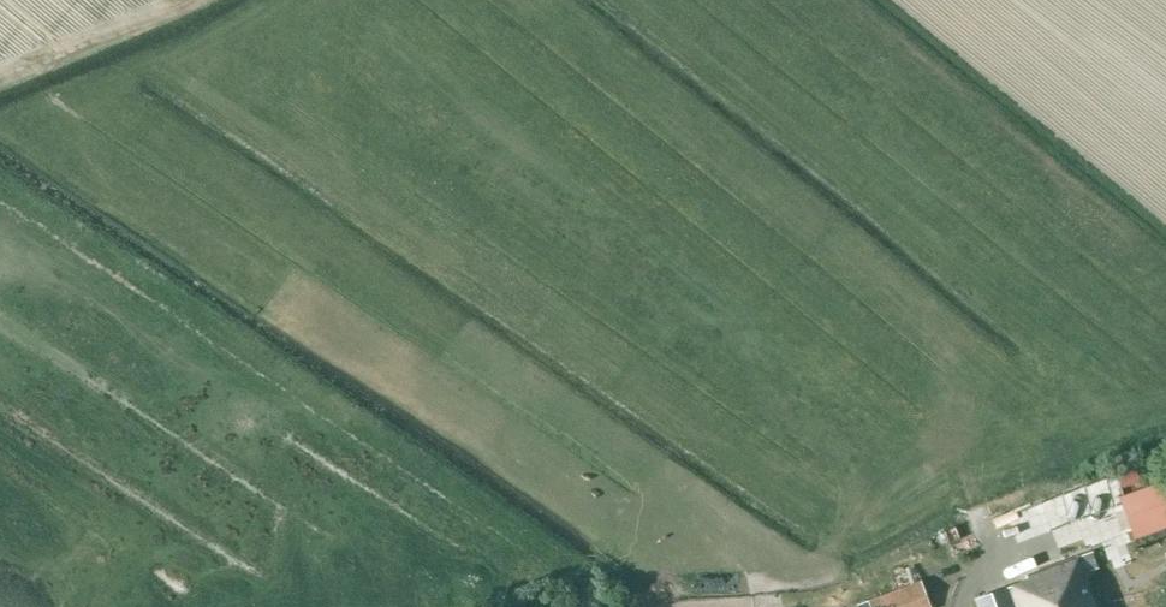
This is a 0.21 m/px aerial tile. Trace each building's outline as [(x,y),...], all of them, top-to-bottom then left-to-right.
[(1165,532),(1165,492),(1164,485),(1125,496),(1136,539),(1165,532)] [(976,606),(1097,606),(1084,572),(1097,569),(1092,552),(1027,574),(1029,582),(973,600),(976,606)] [(920,580),(918,581),(913,569),(892,576),(895,590),(856,605),(857,606),(930,606),(920,580)]
